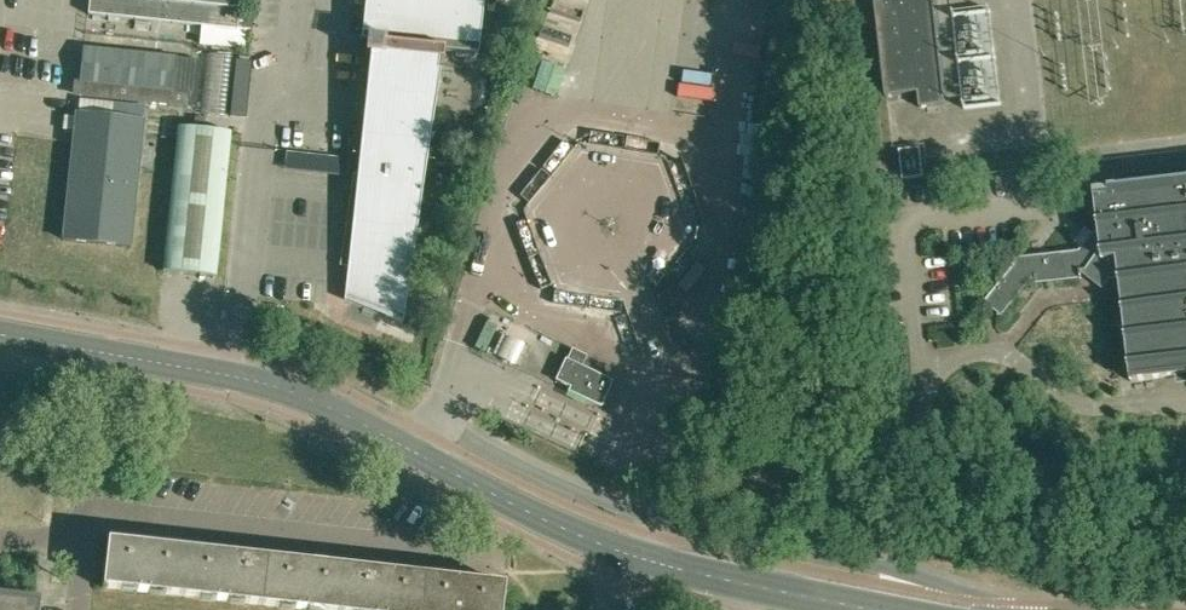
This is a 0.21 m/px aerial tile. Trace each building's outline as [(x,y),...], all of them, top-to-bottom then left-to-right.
[(247,30),(248,30),(250,11),(239,10),(240,0),(89,0),(88,14),(201,25),(247,30)] [(483,0),(365,0),(361,40),(367,40),(365,54),(376,55),(375,66),(368,65),(356,190),(361,191),(360,201),(351,200),(351,201),(351,202),(343,260),(348,261),(344,299),(346,299),(347,294),(385,309),(385,315),(403,322),(413,251),(418,253),(422,242),(415,240),(439,72),(437,71),(438,61),(442,61),(443,51),(478,54),(483,0)] [(875,0),(887,94),(888,94),(919,91),(919,97),(920,106),(926,105),(937,104),(946,103),(945,98),(933,0),(877,0),(875,0)] [(953,15),(964,108),(1001,104),(990,11),(953,15)] [(247,30),(201,25),(199,44),(213,46),(245,49),(247,30)] [(80,81),(79,96),(195,108),(200,60),(192,59),(84,48),(80,81)] [(71,169),(63,239),(129,245),(142,121),(144,106),(112,102),(112,103),(111,117),(76,114),(76,117),(75,129),(74,138),(71,169)] [(230,132),(178,126),(163,271),(215,277),(230,132)] [(920,147),(898,149),(902,179),(923,176),(920,147)] [(1078,252),(1012,260),(1013,266),(984,302),(993,312),(999,316),(1028,280),(1082,274),(1114,274),(1117,274),(1118,282),(1120,281),(1122,302),(1120,302),(1121,311),(1123,310),(1125,331),(1123,331),(1124,340),(1126,340),(1129,361),(1126,361),(1127,368),(1129,367),(1131,380),(1154,377),(1154,376),(1185,372),(1185,181),(1168,183),(1167,180),(1138,184),(1138,186),(1117,189),(1117,186),(1109,187),(1109,190),(1102,191),(1101,189),(1094,189),(1097,217),(1095,217),(1096,225),(1098,224),(1099,232),(1093,232),(1078,252)] [(657,271),(649,281),(655,286),(663,276),(657,271)] [(664,317),(677,313),(669,291),(656,295),(664,317)] [(614,381),(599,374),(565,358),(555,380),(571,387),(569,391),(602,407),(614,381)] [(108,540),(103,587),(182,596),(187,549),(108,540)] [(266,558),(187,549),(182,596),(261,604),(266,558)] [(266,558),(261,604),(312,609),(340,609),(345,566),(266,558)] [(345,566),(340,609),(420,609),(424,575),(345,566)] [(424,575),(420,609),(501,609),(504,584),(424,575)] [(38,602),(0,598),(0,609),(37,609),(38,602)]
